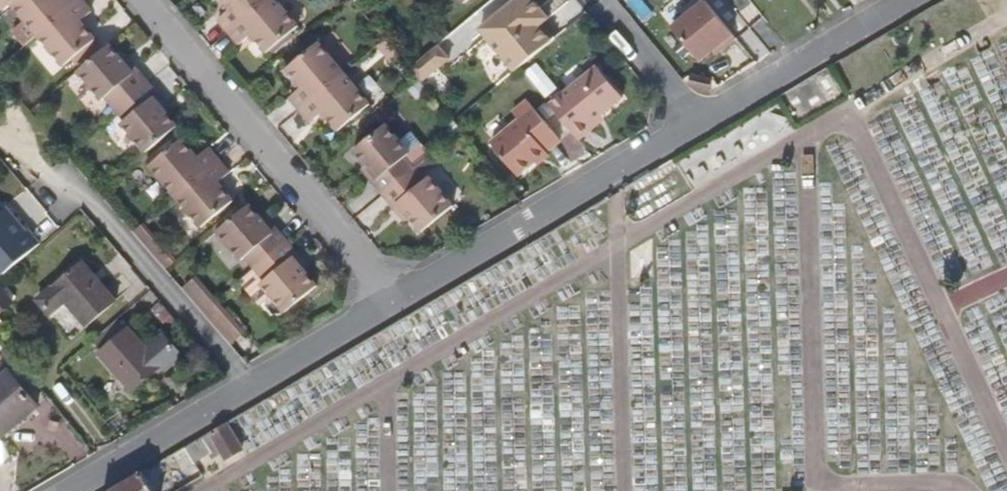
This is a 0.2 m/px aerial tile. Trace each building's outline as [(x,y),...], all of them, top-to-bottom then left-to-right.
[(6,10),(13,5),(18,0),(0,0),(0,3),(6,10)] [(82,0),(18,0),(13,5),(38,36),(82,0)] [(97,41),(82,23),(93,13),(82,0),(38,36),(64,68),(97,41)] [(230,8),(219,17),(230,31),(267,0),(223,0),(230,8)] [(277,0),(267,0),(230,31),(239,43),(251,33),(267,52),(298,26),(277,0)] [(535,30),(527,20),(537,12),(527,0),(521,0),(515,6),(513,3),(477,34),(512,76),(549,46),(535,30)] [(737,40),(705,1),(673,29),(701,63),(719,48),(723,52),(737,40)] [(545,22),(537,12),(527,20),(535,30),(545,22)] [(302,110),(345,74),(319,43),(287,69),(303,87),(291,97),(302,110)] [(116,111),(149,83),(139,71),(135,74),(111,45),(79,72),(103,102),(107,99),(116,111)] [(451,61),(439,47),(412,70),(423,84),(451,61)] [(605,119),(627,101),(601,71),(554,112),(580,141),(593,130),(590,127),(603,116),(605,119)] [(371,105),(345,74),(302,110),(312,122),(324,113),(339,131),(371,105)] [(178,128),(155,99),(160,96),(149,83),(116,111),(126,122),(123,125),(147,154),(178,128)] [(519,177),(561,142),(527,102),(513,114),(519,122),(492,144),(519,177)] [(593,130),(605,119),(603,116),(590,127),(593,130)] [(416,169),(405,156),(409,153),(401,144),(386,126),(355,152),(378,180),(374,183),(385,196),(416,169)] [(431,156),(413,134),(401,144),(409,153),(405,156),(416,169),(431,156)] [(177,199),(221,162),(211,150),(200,159),(185,141),(152,168),(177,199)] [(235,202),(221,184),(232,175),(221,162),(177,199),(203,229),(235,202)] [(454,206),(429,176),(425,180),(416,169),(385,196),(394,208),(398,205),(422,233),(454,206)] [(257,271),(289,245),(279,232),(275,235),(264,221),(251,206),(218,233),(243,263),(247,260),(257,271)] [(3,278),(39,248),(27,233),(25,234),(5,210),(0,214),(0,275),(3,278)] [(279,232),(268,219),(264,221),(275,235),(279,232)] [(320,289),(297,261),(300,258),(289,245),(257,271),(267,285),(264,288),(287,316),(320,289)] [(115,302),(81,262),(37,299),(51,315),(67,301),(87,325),(115,302)] [(267,285),(257,271),(241,284),(252,298),(264,288),(267,285)] [(219,302),(199,279),(185,291),(205,314),(219,302)] [(247,335),(219,302),(205,314),(233,347),(247,335)] [(67,303),(54,314),(73,337),(86,326),(67,303)] [(107,347),(132,326),(124,318),(100,338),(107,347)] [(138,387),(183,348),(168,331),(152,344),(134,323),(132,326),(107,347),(105,349),(138,387)] [(40,409),(13,374),(0,385),(0,464),(4,464),(12,458),(8,449),(1,441),(40,409)] [(227,460),(242,452),(227,425),(186,449),(195,463),(210,455),(213,460),(223,455),(227,460)] [(143,475),(116,490),(153,490),(143,475)]
